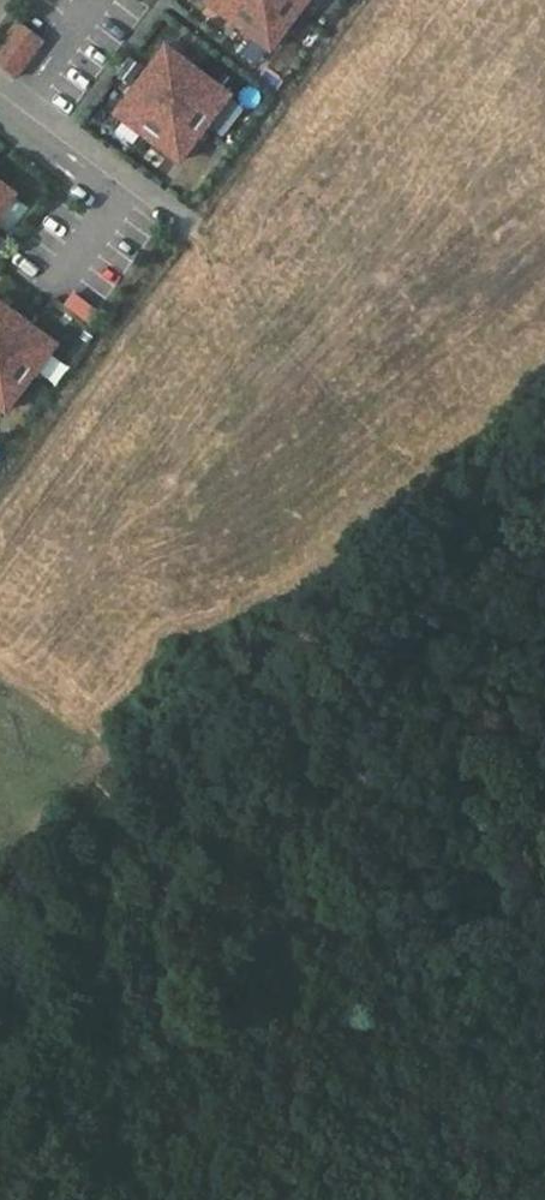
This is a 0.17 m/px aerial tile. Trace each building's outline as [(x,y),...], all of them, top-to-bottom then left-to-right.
[(208,4),(270,52),(309,0),(211,0),(208,4)] [(0,47),(0,66),(15,77),(40,44),(16,26),(0,47)] [(148,74),(115,117),(177,164),(228,97),(166,50),(148,74)] [(13,188),(0,178),(0,205),(13,188)] [(71,293),(64,302),(86,319),(93,309),(71,293)] [(3,406),(54,339),(0,298),(0,403),(3,406)]
